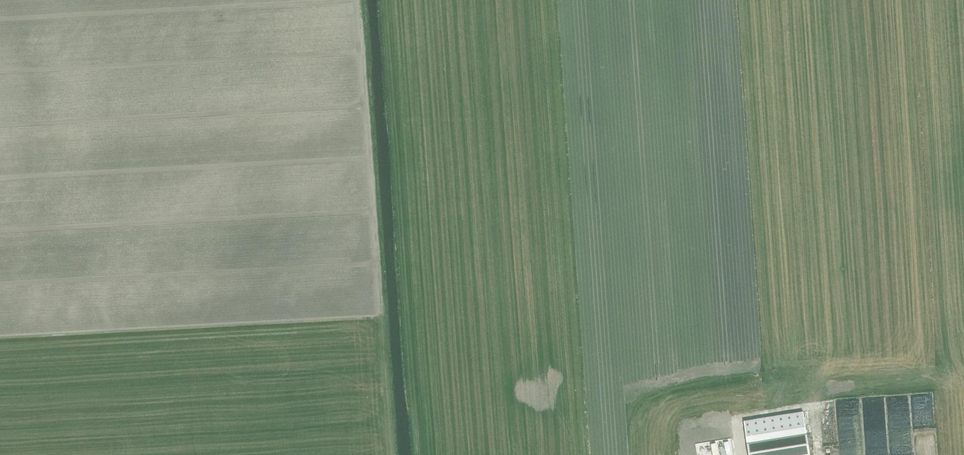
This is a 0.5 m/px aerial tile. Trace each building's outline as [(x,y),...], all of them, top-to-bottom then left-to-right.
[(744,422),(750,454),(810,454),(803,412),(744,422)]
